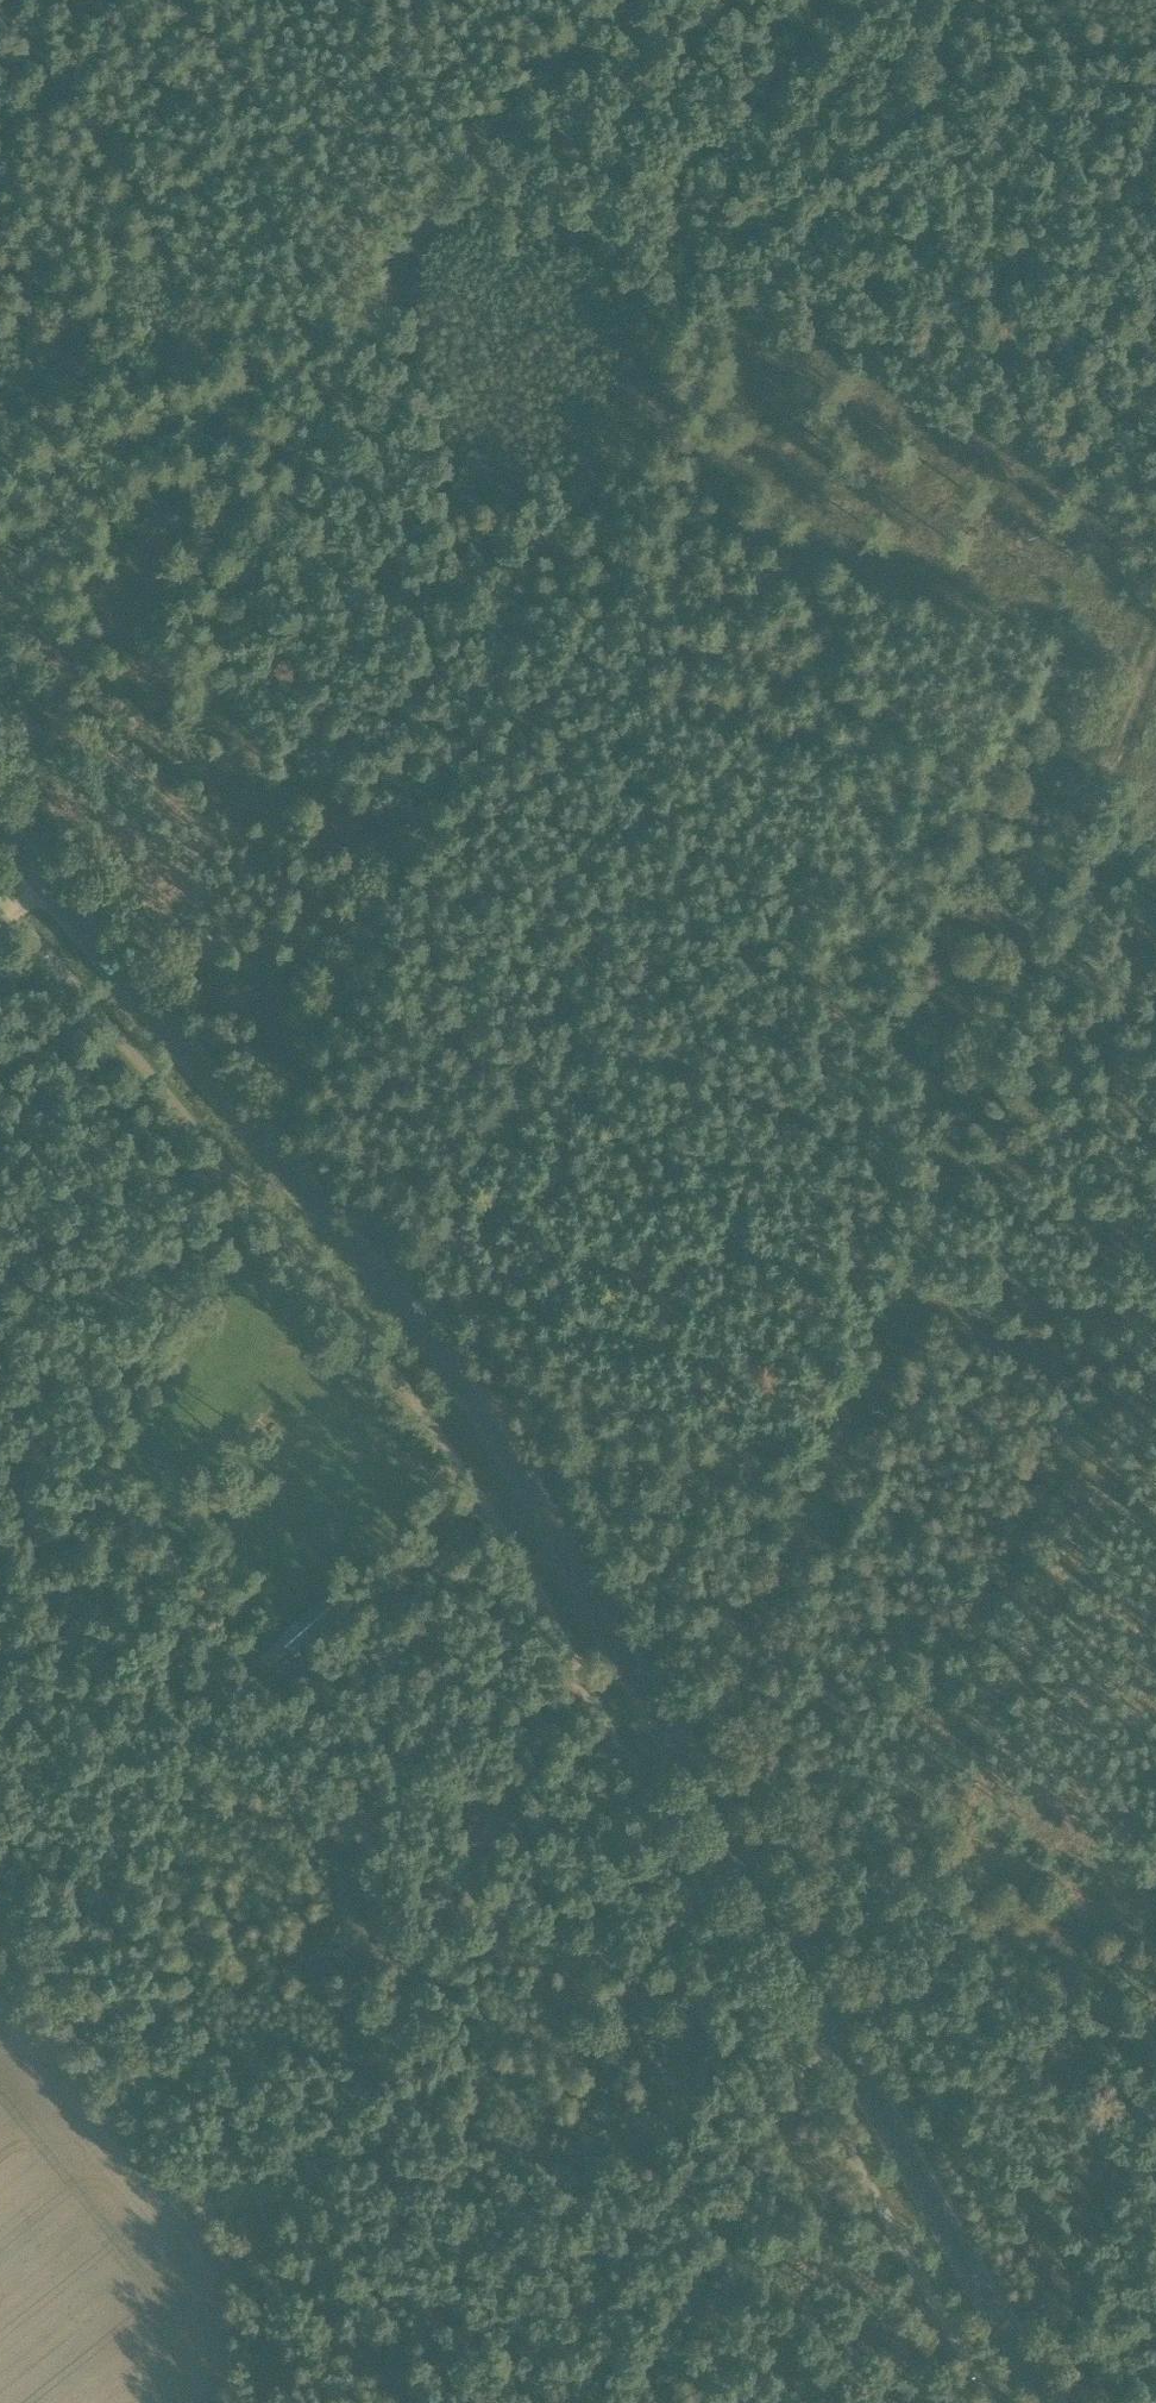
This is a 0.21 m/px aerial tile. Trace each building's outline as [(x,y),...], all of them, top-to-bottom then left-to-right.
[(282,1641),(263,1658),(271,1666),(289,1649),(296,1658),(301,1654),(297,1649),(314,1634),(301,1619),(279,1639),(282,1641)]
